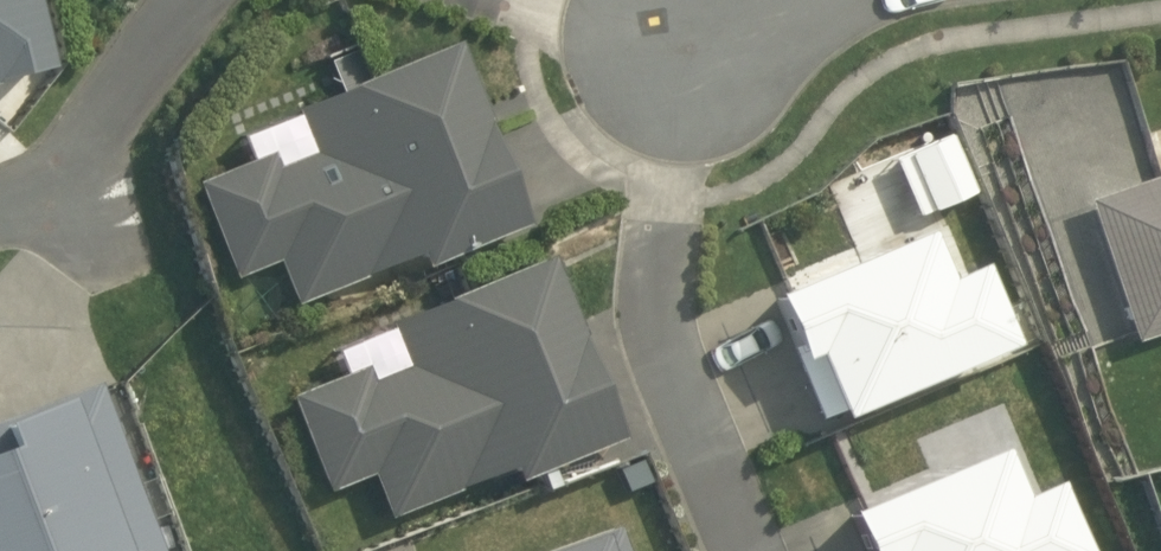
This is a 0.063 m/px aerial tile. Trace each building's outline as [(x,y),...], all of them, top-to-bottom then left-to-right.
[(42,69),(25,0),(0,0),(0,79),(42,69)] [(525,223),(453,45),(369,78),(338,91),(292,109),(295,115),(237,138),(246,163),(190,185),(227,280),(273,263),(291,308),(410,254),(416,270),(525,223)] [(338,91),(369,78),(357,49),(325,62),(338,91)] [(1084,202),(1130,344),(1160,334),(1160,175),(1084,202)] [(830,421),(1006,346),(973,266),(935,282),(916,234),(763,298),(813,420),(827,414),(830,421)] [(545,258),(385,323),(387,328),(331,352),(340,374),(283,398),(322,493),(367,476),(384,519),(503,469),(510,484),(619,439),(545,258)] [(95,383),(0,420),(0,550),(158,550),(95,383)] [(1046,483),(1010,500),(990,450),(838,516),(853,550),(1075,550),(1046,483)] [(611,528),(549,550),(621,550),(611,528)]
